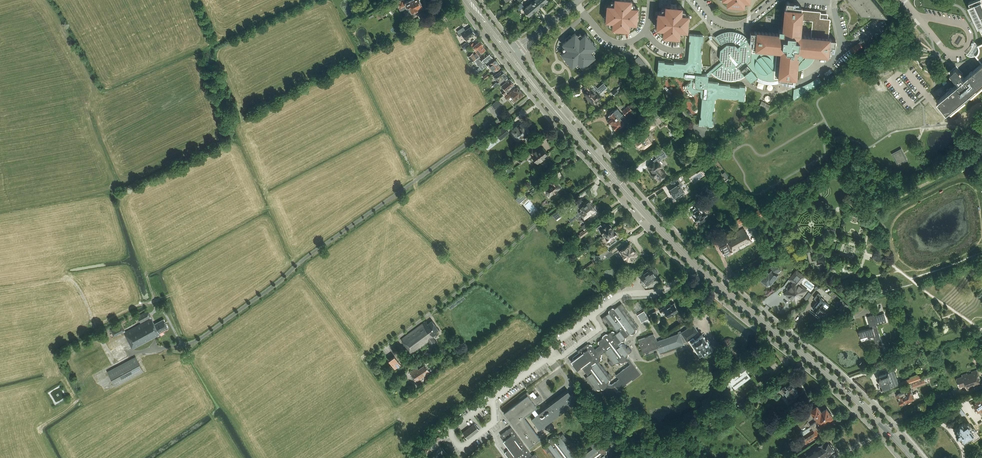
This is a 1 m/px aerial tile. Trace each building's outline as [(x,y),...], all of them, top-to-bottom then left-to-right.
[(416,14),(419,12),(419,10),(418,8),(419,8),(419,7),(422,5),(420,0),(409,0),(405,2),(404,0),(399,0),(396,2),(401,10),(406,7),(406,9),(409,7),(412,11),(413,11),(414,13),(415,14),(416,14)] [(606,21),(609,21),(609,25),(613,25),(612,29),(629,30),(629,27),(632,27),(633,23),(636,24),(638,7),(634,7),(635,4),(631,3),(631,0),(624,0),(622,0),(615,0),(615,2),(611,1),(611,5),(607,5),(606,21)] [(888,17),(875,0),(851,0),(863,14),(888,17)] [(981,0),(970,0),(971,1),(969,2),(970,5),(968,6),(978,27),(980,27),(981,31),(981,0)] [(536,10),(538,8),(533,1),(529,5),(528,4),(525,7),(526,8),(524,9),(527,13),(526,13),(526,15),(528,15),(529,15),(533,12),(533,13),(536,11),(536,10)] [(714,110),(715,99),(718,96),(736,98),(736,97),(739,98),(739,99),(744,100),(745,86),(739,85),(739,87),(730,86),(730,85),(719,84),(717,82),(707,81),(708,76),(712,73),(716,76),(720,78),(724,79),(728,80),(733,80),(737,79),(741,77),(745,75),(751,82),(757,76),(761,78),(766,80),(770,80),(774,80),(779,79),(788,80),(787,83),(794,84),(795,69),(799,70),(800,66),(802,63),(804,60),(808,58),(811,57),(815,56),(815,53),(830,54),(830,48),(832,48),(832,46),(835,46),(835,39),(828,38),(830,18),(827,18),(828,13),(820,12),(820,11),(801,9),(801,6),(793,5),(793,2),(786,2),(783,30),(779,30),(779,34),(750,31),(750,38),(753,39),(752,45),(749,44),(748,46),(748,45),(745,48),(746,50),(745,50),(743,52),(740,53),(735,47),(727,47),(724,50),(722,51),(721,59),(723,61),(706,74),(701,74),(702,63),(701,62),(702,51),(700,51),(701,41),(702,41),(703,35),(690,34),(689,40),(691,40),(691,43),(690,43),(688,61),(685,63),(674,62),(674,64),(664,63),(664,61),(659,61),(658,74),(663,75),(663,73),(666,73),(666,74),(684,76),(686,78),(691,78),(690,81),(685,86),(684,88),(689,94),(692,95),(698,90),(701,90),(701,96),(702,98),(701,116),(701,119),(700,119),(699,124),(712,125),(713,120),(711,119),(712,110),(714,110)] [(655,10),(654,26),(657,27),(657,30),(661,31),(660,34),(676,36),(677,32),(680,32),(681,29),(684,29),(686,13),(682,12),(683,9),(679,9),(679,5),(672,4),(672,6),(670,5),(670,4),(663,3),(663,7),(659,7),(659,10),(655,10)] [(457,31),(459,34),(458,35),(459,37),(460,36),(462,34),(466,40),(471,37),(470,37),(475,33),(471,26),(465,30),(463,27),(457,31)] [(564,52),(562,54),(572,66),(575,64),(577,67),(580,65),(582,67),(595,57),(593,54),(595,52),(593,49),(596,47),(585,34),(583,36),(580,34),(577,36),(575,33),(570,38),(571,39),(569,40),(568,39),(563,44),(565,46),(562,49),(564,52)] [(472,47),(477,53),(474,55),(473,53),(468,57),(472,62),(474,60),(477,58),(479,56),(483,53),(481,52),(486,49),(482,45),(483,44),(480,40),(475,44),(473,42),(470,45),(472,47)] [(860,42),(850,49),(854,54),(864,47),(860,42)] [(478,66),(479,66),(482,69),(487,65),(485,63),(493,57),(488,51),(480,58),(479,56),(477,58),(474,60),(477,63),(477,64),(478,66)] [(641,70),(646,66),(639,57),(634,60),(641,70)] [(495,60),(489,64),(494,71),(500,67),(497,62),(497,61),(496,60),(495,60)] [(965,78),(963,80),(958,74),(960,73),(956,68),(950,72),(955,78),(956,76),(961,81),(959,83),(937,101),(946,113),(981,83),(981,63),(965,78)] [(496,71),(493,73),(494,75),(493,75),(498,81),(497,82),(493,84),(495,87),(500,84),(499,83),(507,77),(507,76),(508,75),(505,72),(506,72),(503,68),(497,73),(496,71)] [(793,101),(822,82),(819,77),(808,83),(794,89),(793,101)] [(505,89),(502,92),(502,93),(504,94),(506,93),(506,92),(511,88),(510,87),(515,83),(510,78),(502,84),(505,89)] [(592,79),(584,86),(587,90),(584,92),(585,93),(584,94),(584,95),(586,96),(587,96),(587,97),(596,89),(598,87),(596,85),(595,85),(594,86),(591,83),(594,81),(592,79)] [(601,94),(608,88),(604,82),(598,87),(596,89),(587,97),(592,103),(593,102),(594,103),(595,103),(596,102),(597,101),(596,100),(600,97),(599,95),(601,94)] [(509,93),(508,92),(504,95),(505,96),(507,99),(509,98),(510,100),(512,98),(515,101),(523,94),(517,86),(509,93)] [(498,100),(492,104),(495,109),(501,104),(498,100)] [(620,117),(622,115),(617,108),(614,111),(613,111),(613,110),(609,113),(610,114),(609,115),(610,117),(607,120),(608,120),(608,122),(609,123),(610,123),(611,123),(619,117),(620,117)] [(624,113),(622,115),(620,117),(619,117),(611,123),(613,126),(613,127),(614,128),(615,128),(615,129),(618,127),(624,122),(623,121),(626,119),(623,116),(625,115),(626,116),(632,110),(630,108),(624,114),(624,113)] [(655,126),(651,120),(646,124),(650,130),(655,126)] [(517,125),(517,126),(512,130),(519,139),(522,137),(523,138),(524,137),(524,136),(528,133),(526,130),(526,129),(525,127),(524,127),(521,124),(520,125),(519,124),(518,125),(517,125)] [(505,126),(496,133),(501,139),(510,133),(505,126)] [(648,144),(650,142),(649,140),(650,139),(650,137),(649,136),(648,135),(646,137),(645,134),(643,136),(642,135),(637,139),(638,140),(636,142),(635,144),(636,145),(638,146),(639,145),(641,149),(643,147),(643,148),(648,144)] [(532,149),(519,159),(521,163),(532,155),(538,163),(545,158),(544,156),(547,153),(543,147),(538,151),(536,149),(534,151),(532,149)] [(667,153),(662,148),(657,152),(662,157),(667,153)] [(908,160),(902,148),(892,153),(898,166),(908,160)] [(658,168),(659,167),(660,166),(657,162),(662,158),(659,155),(650,164),(651,165),(648,167),(653,172),(651,173),(655,177),(657,175),(660,179),(665,174),(662,170),(661,171),(658,168)] [(558,184),(556,181),(560,179),(556,174),(549,180),(551,182),(550,183),(550,184),(545,187),(547,189),(547,191),(548,192),(549,192),(550,194),(554,191),(556,192),(557,190),(557,189),(560,187),(560,186),(560,185),(559,184),(558,184)] [(671,187),(669,188),(674,197),(679,193),(681,195),(684,193),(683,191),(683,190),(680,186),(682,185),(677,177),(670,181),(672,184),(671,185),(671,187)] [(705,185),(701,188),(704,193),(709,190),(705,185)] [(705,196),(707,200),(713,196),(714,197),(720,193),(717,188),(711,192),(705,196)] [(522,193),(516,199),(520,203),(526,198),(522,193)] [(571,221),(577,217),(593,205),(591,202),(590,200),(589,199),(578,208),(580,210),(579,211),(580,213),(579,214),(578,213),(569,219),(571,221)] [(695,216),(694,217),(694,219),(695,221),(697,221),(700,219),(702,222),(705,220),(704,217),(707,215),(704,210),(703,211),(702,210),(704,209),(703,207),(704,206),(701,203),(699,205),(698,204),(695,206),(696,207),(694,209),(695,210),(692,212),(695,216)] [(595,210),(596,209),(593,205),(577,217),(580,220),(583,218),(582,218),(584,217),(584,218),(586,216),(588,218),(597,211),(595,210)] [(563,208),(557,213),(560,217),(566,212),(563,208)] [(760,209),(752,214),(755,219),(763,215),(760,209)] [(606,225),(605,223),(602,225),(601,224),(597,226),(600,230),(601,229),(603,232),(602,233),(603,235),(612,228),(611,226),(610,223),(609,224),(609,223),(606,225)] [(581,238),(590,231),(588,228),(578,235),(581,238)] [(614,236),(616,234),(616,233),(616,232),(615,230),(614,231),(612,228),(603,235),(601,237),(602,239),(604,237),(605,237),(606,236),(610,242),(611,243),(616,239),(615,238),(614,236)] [(726,240),(719,244),(722,250),(722,251),(722,252),(723,254),(724,254),(725,255),(732,251),(733,252),(751,242),(744,228),(725,238),(726,240)] [(634,256),(637,254),(636,253),(636,252),(635,251),(634,251),(629,244),(620,251),(628,261),(630,259),(632,261),(636,258),(634,256)] [(606,255),(610,252),(608,249),(599,256),(598,255),(594,258),(597,262),(606,255)] [(763,275),(764,276),(762,280),(768,284),(770,282),(771,284),(778,274),(776,273),(781,270),(777,263),(770,267),(771,270),(769,272),(767,274),(766,274),(765,273),(763,275)] [(642,281),(657,271),(656,270),(657,270),(656,270),(656,269),(654,269),(653,269),(652,269),(651,267),(640,275),(642,278),(641,279),(642,281)] [(802,274),(796,269),(792,274),(799,279),(802,274)] [(657,271),(642,281),(643,281),(642,281),(644,283),(645,282),(647,285),(658,278),(657,276),(657,275),(658,273),(658,272),(657,271)] [(618,285),(617,286),(619,290),(621,288),(621,289),(637,278),(633,273),(618,285)] [(790,291),(787,295),(792,299),(794,296),(799,300),(802,295),(803,296),(807,290),(795,281),(794,283),(791,286),(789,285),(786,288),(790,291)] [(817,304),(816,303),(812,308),(821,315),(824,311),(825,311),(828,308),(827,307),(829,305),(819,297),(821,295),(818,293),(814,298),(819,302),(817,304)] [(842,304),(839,308),(844,312),(849,306),(841,299),(839,302),(842,304)] [(598,343),(600,345),(595,349),(592,345),(591,344),(589,344),(589,345),(588,343),(578,351),(580,354),(571,361),(577,370),(581,366),(588,375),(585,377),(592,386),(590,387),(593,392),(597,389),(597,390),(599,390),(601,388),(601,389),(603,389),(604,389),(607,386),(611,387),(614,385),(617,390),(626,384),(625,383),(631,379),(632,380),(640,373),(629,358),(626,357),(628,356),(628,354),(631,351),(628,346),(626,348),(623,343),(620,346),(617,343),(620,341),(621,341),(623,341),(625,339),(626,338),(625,337),(630,333),(630,334),(632,334),(635,332),(636,331),(636,330),(636,329),(638,328),(623,309),(625,308),(622,303),(614,308),(612,308),(609,310),(608,312),(609,313),(602,318),(605,323),(607,322),(610,326),(612,325),(616,330),(618,332),(616,334),(614,331),(612,331),(598,341),(598,343)] [(668,317),(672,314),(674,313),(678,310),(676,306),(676,305),(675,303),(671,305),(670,304),(660,310),(662,313),(664,311),(668,317)] [(871,329),(859,332),(861,338),(868,336),(869,337),(874,335),(878,351),(884,349),(876,321),(886,317),(883,306),(878,307),(880,313),(868,317),(871,329)] [(151,318),(125,332),(133,348),(161,334),(160,332),(168,328),(164,319),(155,324),(148,311),(138,316),(141,323),(151,318)] [(648,318),(644,311),(637,315),(641,322),(644,321),(648,318)] [(428,323),(426,321),(401,339),(412,354),(428,341),(432,346),(437,343),(433,337),(436,335),(436,336),(438,334),(436,332),(439,329),(432,320),(428,323)] [(695,351),(696,351),(700,356),(712,348),(708,342),(709,341),(707,337),(705,338),(702,334),(699,336),(698,333),(699,333),(692,323),(687,326),(689,327),(681,332),(680,330),(677,331),(679,334),(661,340),(658,341),(654,334),(638,339),(643,352),(658,347),(659,352),(665,351),(684,344),(683,341),(686,340),(687,341),(689,340),(694,348),(693,349),(695,351)] [(122,324),(111,329),(114,335),(125,330),(122,324)] [(934,351),(929,353),(933,363),(938,361),(934,351)] [(401,365),(394,355),(389,359),(395,369),(401,365)] [(136,356),(107,371),(115,386),(144,371),(136,356)] [(730,375),(733,379),(729,382),(735,389),(751,377),(746,371),(748,369),(744,364),(730,375)] [(419,369),(417,367),(410,372),(417,382),(421,378),(429,373),(424,366),(419,369)] [(899,383),(894,370),(877,376),(878,377),(877,378),(878,380),(879,380),(879,381),(880,380),(881,384),(881,385),(881,386),(880,386),(881,388),(882,388),(882,389),(899,383)] [(962,376),(957,378),(960,387),(965,385),(967,390),(981,385),(981,384),(977,370),(962,375),(962,376)] [(919,380),(912,382),(913,384),(914,388),(926,383),(925,379),(924,378),(923,378),(919,380)] [(787,384),(780,389),(784,394),(786,393),(790,397),(794,394),(794,395),(795,394),(796,396),(797,396),(799,394),(798,392),(795,387),(795,386),(795,385),(794,383),(793,383),(792,383),(788,386),(787,384)] [(906,391),(906,390),(896,394),(901,403),(902,403),(902,404),(907,401),(908,403),(912,401),(911,400),(915,398),(911,389),(906,391)] [(520,397),(521,399),(504,412),(529,445),(540,438),(523,416),(532,410),(535,415),(531,418),(539,429),(575,402),(574,400),(577,398),(573,392),(571,394),(568,390),(538,413),(535,408),(536,406),(535,405),(542,400),(539,395),(535,398),(533,396),(531,397),(527,391),(520,397)] [(977,403),(974,405),(979,412),(981,410),(981,397),(975,402),(977,403)] [(827,408),(822,412),(817,406),(811,410),(814,416),(815,415),(815,416),(816,415),(819,419),(811,425),(812,426),(808,429),(800,435),(807,443),(820,434),(816,429),(833,416),(832,416),(833,415),(831,413),(830,413),(827,408)] [(973,427),(968,422),(966,424),(965,422),(963,423),(959,425),(961,428),(956,432),(956,433),(956,435),(957,436),(959,436),(959,437),(961,435),(964,439),(969,436),(970,436),(975,433),(974,431),(975,431),(975,430),(974,429),(973,428),(972,429),(971,428),(973,427)] [(474,423),(463,432),(468,439),(480,430),(474,423)] [(535,453),(532,455),(511,427),(501,435),(504,440),(503,441),(509,449),(506,451),(511,457),(538,457),(535,453)] [(607,457),(607,455),(606,453),(607,453),(607,451),(606,450),(604,447),(603,447),(602,446),(601,447),(600,445),(598,445),(597,445),(595,442),(590,445),(593,448),(580,457),(576,456),(576,457),(575,457),(563,440),(566,438),(563,433),(560,436),(559,435),(558,435),(555,437),(555,436),(553,436),(549,438),(549,439),(549,441),(547,443),(547,445),(544,448),(547,452),(549,451),(554,457),(607,457)] [(799,457),(824,457),(826,456),(827,456),(828,455),(829,455),(830,454),(831,453),(832,453),(831,452),(834,450),(834,449),(834,448),(833,447),(832,447),(828,440),(825,442),(824,442),(819,445),(817,447),(816,446),(799,457)] [(429,457),(441,457),(448,453),(444,446),(428,457),(429,457)]
